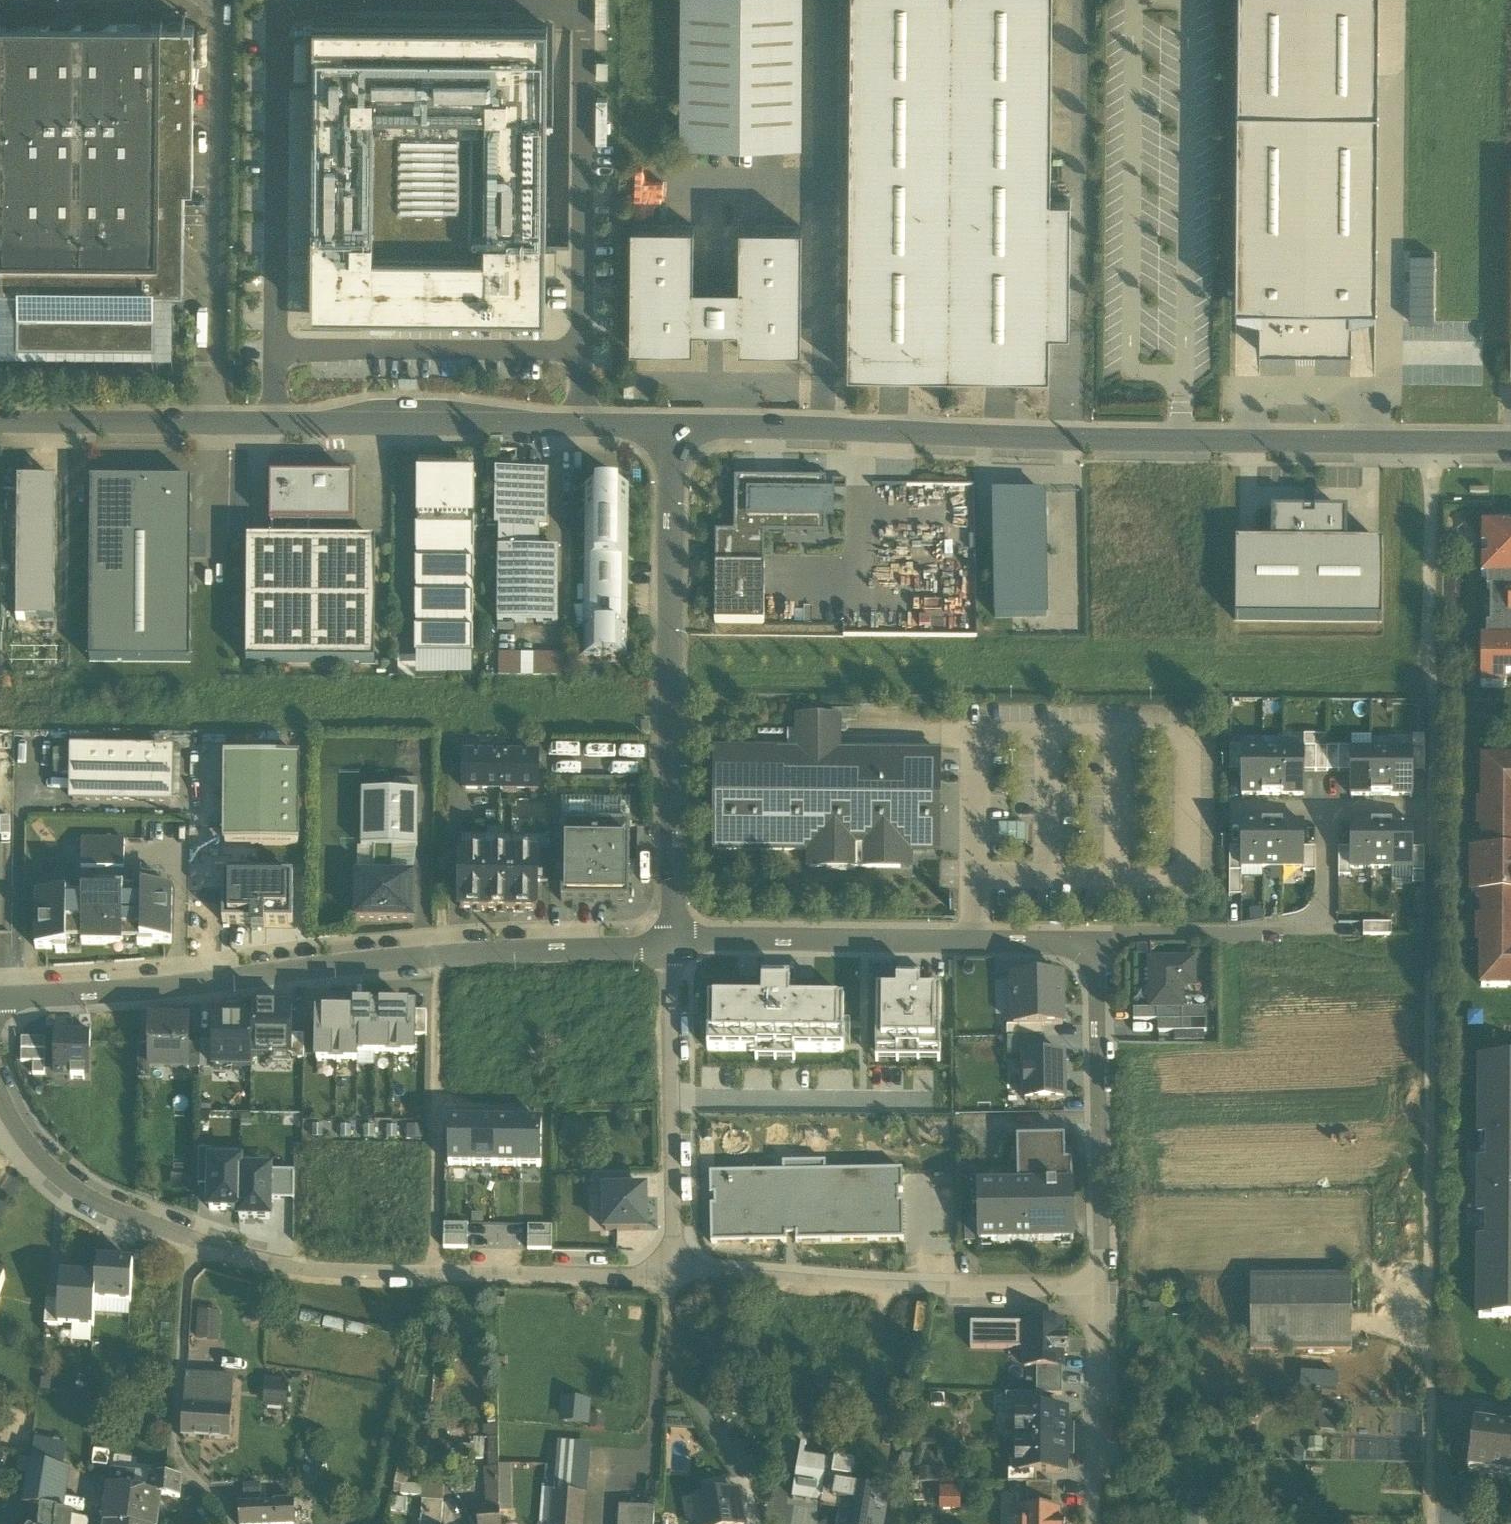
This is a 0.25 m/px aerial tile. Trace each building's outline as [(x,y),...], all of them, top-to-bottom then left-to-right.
[(596,24),(608,24),(608,0),(596,0),(596,24)] [(680,143),(801,144),(802,0),(681,0),(680,143)] [(848,372),(1049,374),(1049,331),(1069,331),(1070,198),(1050,197),(1052,0),(851,0),(848,372)] [(1236,301),(1258,301),(1258,349),(1350,350),(1351,303),(1378,303),(1379,0),(1237,0),(1236,301)] [(547,23),(313,21),(312,254),(311,314),(361,314),(545,315),(545,271),(546,247),(547,23)] [(1,24),(0,121),(0,288),(156,289),(158,25),(1,24)] [(158,25),(156,289),(0,288),(0,313),(18,313),(155,314),(184,314),(185,188),(193,188),(194,26),(158,25)] [(608,60),(597,60),(597,76),(607,76),(608,60)] [(694,225),(631,224),(630,347),(693,347),(693,328),(738,328),(738,348),(801,348),(802,226),(739,225),(739,285),(693,285),(694,225)] [(557,247),(546,247),(545,271),(557,271),(557,247)] [(361,325),(361,314),(311,314),(312,254),(301,254),(300,325),(361,325)] [(155,314),(18,313),(18,364),(155,365),(155,314)] [(474,472),(420,471),(419,477),(418,477),(417,477),(417,520),(474,520),(475,520),(475,477),(473,477),(474,472)] [(548,472),(500,472),(499,528),(501,528),(501,551),(539,551),(539,529),(547,529),(548,472)] [(353,480),(272,479),(271,524),(310,525),(353,525),(353,480)] [(56,481),(18,480),(17,622),(55,622),(56,481)] [(827,481),(735,480),(734,534),(734,536),(765,536),(826,537),(826,514),(822,514),(822,504),(826,504),(827,481)] [(139,481),(91,481),(90,662),(191,663),(192,523),(139,523),(139,481)] [(192,482),(139,481),(139,523),(192,523),(192,482)] [(629,488),(586,487),(585,562),(628,562),(629,488)] [(991,496),(994,617),(1050,616),(1047,495),(991,496)] [(1236,622),(1380,624),(1381,544),(1345,544),(1346,516),(1274,515),(1273,543),(1237,543),(1236,622)] [(474,520),(417,520),(415,656),(417,656),(417,655),(473,656),(474,656),(475,530),(474,530),(474,520)] [(310,525),(272,524),(272,541),(310,542),(310,525)] [(1487,579),(1510,580),(1510,528),(1482,528),(1482,549),(1487,549),(1487,561),(1482,561),(1482,579),(1487,579)] [(734,536),(734,534),(716,534),(715,624),(764,624),(765,536),(734,536)] [(272,541),(248,541),(247,664),(375,665),(376,542),(310,542),(272,541)] [(501,551),(499,551),(498,623),(558,624),(559,552),(539,551),(501,551)] [(628,562),(585,562),(585,609),(628,609),(628,562)] [(1487,642),(1510,642),(1510,580),(1487,579),(1487,642)] [(628,625),(591,625),(591,632),(585,632),(584,657),(627,657),(628,625)] [(1481,689),(1507,689),(1507,679),(1510,679),(1510,642),(1487,642),(1481,642),(1481,689)] [(511,656),(500,656),(500,677),(511,677),(511,656)] [(523,656),(511,656),(511,677),(522,677),(523,656)] [(534,656),(523,656),(522,677),(533,677),(534,656)] [(545,656),(534,656),(533,677),(545,678),(545,656)] [(556,656),(545,656),(545,678),(556,678),(556,656)] [(567,656),(556,656),(556,678),(567,678),(567,656)] [(818,721),(799,721),(799,720),(798,720),(798,721),(799,721),(798,752),(797,753),(772,752),(771,752),(770,751),(770,752),(744,752),(744,751),(743,751),(743,752),(717,752),(717,751),(716,751),(716,752),(717,752),(717,776),(716,776),(716,777),(717,777),(717,801),(716,801),(716,802),(717,802),(716,826),(715,826),(715,827),(716,827),(716,851),(715,851),(715,852),(716,852),(716,851),(733,851),(733,852),(734,852),(734,851),(758,851),(758,852),(759,852),(759,851),(783,852),(784,852),(785,852),(809,852),(809,853),(810,853),(810,852),(834,852),(834,853),(835,853),(835,852),(859,852),(859,853),(860,853),(860,852),(884,852),(885,853),(886,853),(886,852),(910,853),(910,854),(911,854),(911,853),(927,853),(927,854),(928,854),(928,853),(929,853),(929,852),(937,852),(938,853),(939,853),(939,852),(938,852),(938,785),(939,785),(939,784),(938,784),(939,754),(940,754),(940,753),(938,753),(938,754),(915,754),(915,753),(913,753),(913,754),(890,754),(890,753),(888,753),(865,753),(865,752),(864,752),(863,753),(840,753),(840,732),(839,732),(839,721),(840,721),(840,720),(839,720),(839,721),(819,721),(820,720),(818,720),(818,721)] [(1304,773),(1316,773),(1316,748),(1316,736),(1304,736),(1304,752),(1304,773)] [(465,742),(465,758),(498,758),(498,743),(465,742)] [(1316,773),(1327,773),(1327,748),(1316,748),(1316,773)] [(1340,748),(1327,748),(1327,773),(1340,773),(1340,748)] [(1351,748),(1340,748),(1340,773),(1351,772),(1351,752),(1351,748)] [(1230,772),(1242,772),(1242,752),(1242,749),(1230,749),(1230,772)] [(1413,749),(1413,752),(1413,773),(1425,773),(1425,749),(1413,749)] [(1242,796),(1263,796),(1263,752),(1242,752),(1242,772),(1242,796)] [(1263,796),(1283,796),(1283,752),(1263,752),(1263,796)] [(1304,752),(1283,752),(1283,796),(1304,796),(1304,773),(1304,752)] [(1351,797),(1372,797),(1372,752),(1351,752),(1351,772),(1351,797)] [(1372,797),(1392,797),(1392,752),(1372,752),(1372,797)] [(1413,752),(1392,752),(1392,797),(1413,797),(1413,773),(1413,752)] [(171,755),(74,755),(74,803),(171,803),(171,755)] [(225,846),(297,846),(297,758),(225,758),(225,846)] [(539,758),(498,758),(465,758),(464,791),(539,791),(539,758)] [(1509,765),(1509,763),(1483,762),(1483,779),(1488,779),(1488,786),(1483,786),(1483,804),(1480,804),(1479,830),(1483,830),(1483,845),(1479,845),(1479,856),(1472,856),(1472,872),(1483,872),(1483,878),(1472,878),(1471,893),(1479,893),(1479,905),(1483,905),(1483,920),(1479,920),(1479,946),(1482,946),(1482,964),(1487,964),(1487,971),(1482,971),(1482,988),(1507,988),(1507,985),(1510,985),(1510,765),(1509,765)] [(419,794),(363,793),(362,849),(394,849),(418,850),(419,794)] [(529,802),(529,819),(550,820),(550,802),(529,802)] [(561,905),(628,906),(629,822),(562,821),(561,905)] [(1024,842),(1025,825),(998,824),(998,842),(1024,842)] [(1243,869),(1262,869),(1262,825),(1243,825),(1243,847),(1243,869)] [(1283,825),(1262,825),(1262,869),(1282,869),(1283,825)] [(1304,825),(1283,825),(1282,869),(1304,869),(1304,849),(1304,825)] [(1351,870),(1371,870),(1372,825),(1351,825),(1351,849),(1351,870)] [(1371,870),(1392,870),(1392,825),(1372,825),(1371,870)] [(1414,825),(1392,825),(1392,870),(1413,870),(1413,849),(1414,825)] [(125,841),(83,840),(82,863),(97,863),(97,872),(109,873),(109,864),(125,864),(125,841)] [(1243,869),(1243,847),(1230,849),(1230,897),(1242,897),(1243,869)] [(394,849),(375,849),(374,877),(393,877),(394,849)] [(1316,849),(1304,849),(1304,869),(1304,873),(1315,873),(1316,849)] [(1351,870),(1351,849),(1339,849),(1339,876),(1350,876),(1351,870)] [(1425,849),(1413,849),(1413,870),(1413,885),(1424,885),(1425,849)] [(859,852),(835,852),(835,853),(834,853),(834,852),(810,852),(810,853),(809,868),(910,869),(910,854),(910,853),(886,852),(886,853),(885,853),(884,852),(860,852),(860,853),(859,853),(859,852)] [(488,911),(488,855),(461,855),(461,911),(488,911)] [(488,855),(488,911),(511,911),(512,855),(488,855)] [(512,855),(511,911),(537,912),(537,884),(537,855),(512,855)] [(550,856),(537,855),(537,884),(549,884),(550,856)] [(293,876),(222,876),(222,924),(251,924),(251,931),(264,931),(264,924),(293,924),(293,876)] [(374,877),(357,877),(357,921),(413,921),(413,878),(393,877),(374,877)] [(152,886),(141,886),(141,890),(141,944),(151,944),(172,944),(172,890),(152,890),(152,886)] [(96,897),(124,897),(124,940),(138,941),(138,947),(151,947),(151,944),(141,944),(141,890),(96,890),(96,897)] [(57,893),(57,896),(68,897),(67,940),(82,940),(82,897),(70,896),(70,893),(57,893)] [(67,940),(68,897),(57,896),(37,896),(36,950),(56,950),(67,950),(67,940)] [(96,897),(82,897),(82,940),(82,946),(124,946),(124,940),(124,897),(96,897)] [(1392,937),(1392,924),(1364,924),(1364,937),(1392,937)] [(1194,961),(1151,962),(1151,1009),(1158,1009),(1183,1008),(1182,982),(1195,982),(1194,961)] [(1062,977),(1013,978),(1014,1027),(1043,1026),(1063,1026),(1062,977)] [(796,1053),(844,1053),(845,998),(790,998),(790,978),(762,978),(762,998),(709,997),(708,1051),(752,1052),(752,1061),(796,1061),(796,1053)] [(877,1053),(941,1053),(941,989),(921,989),(921,979),(897,979),(897,988),(877,988),(877,1053)] [(1183,1008),(1158,1009),(1151,1009),(1134,1009),(1134,1021),(1158,1020),(1159,1033),(1207,1032),(1207,1008),(1183,1008)] [(253,1021),(253,1058),(293,1058),(293,1037),(293,1010),(253,1010),(253,1021)] [(357,1056),(375,1056),(376,1012),(356,1012),(356,1020),(358,1020),(357,1056)] [(375,1056),(394,1056),(395,1012),(376,1012),(375,1056)] [(415,1013),(395,1012),(394,1056),(414,1057),(414,1037),(415,1013)] [(415,1013),(414,1037),(426,1037),(427,1013),(415,1013)] [(317,1063),(336,1063),(337,1019),(318,1019),(317,1063)] [(356,1020),(337,1019),(336,1063),(357,1064),(357,1056),(358,1020),(356,1020)] [(213,1070),(253,1070),(253,1058),(253,1021),(213,1021),(213,1070)] [(189,1022),(151,1022),(151,1045),(151,1050),(188,1050),(188,1046),(189,1022)] [(1014,1027),(1007,1027),(1007,1039),(1043,1038),(1043,1026),(1014,1027)] [(91,1035),(55,1035),(54,1080),(90,1081),(91,1035)] [(305,1037),(293,1037),(293,1058),(293,1060),(305,1060),(305,1037)] [(1007,1039),(1008,1057),(1025,1057),(1043,1056),(1043,1038),(1007,1039)] [(46,1040),(22,1039),(22,1064),(34,1064),(34,1076),(45,1076),(46,1040)] [(151,1045),(139,1045),(138,1081),(150,1082),(150,1069),(151,1050),(151,1045)] [(200,1046),(188,1046),(188,1050),(188,1070),(200,1070),(200,1046)] [(188,1050),(151,1050),(150,1069),(188,1070),(188,1050)] [(1025,1057),(1025,1102),(1064,1102),(1063,1056),(1043,1056),(1025,1057)] [(1481,1061),(1479,1319),(1510,1319),(1510,1061),(1481,1061)] [(473,1123),(450,1123),(449,1167),(473,1167),(473,1123)] [(495,1123),(473,1123),(473,1167),(494,1167),(495,1123)] [(518,1123),(495,1123),(494,1167),(518,1167),(518,1123)] [(544,1123),(518,1123),(518,1167),(543,1168),(544,1123)] [(1019,1188),(1073,1188),(1072,1166),(1062,1166),(1062,1143),(1019,1144),(1019,1188)] [(198,1187),(211,1187),(211,1163),(212,1151),(199,1151),(198,1187)] [(211,1211),(240,1211),(241,1171),(241,1164),(211,1163),(211,1187),(211,1211)] [(798,1173),(711,1174),(711,1197),(714,1197),(715,1207),(711,1207),(712,1245),(787,1244),(787,1237),(796,1237),(796,1244),(905,1242),(904,1204),(900,1204),(900,1193),(904,1193),(904,1172),(826,1173),(826,1164),(798,1165),(798,1173)] [(271,1173),(241,1171),(240,1211),(239,1219),(270,1220),(271,1173)] [(295,1173),(271,1173),(271,1200),(294,1200),(295,1173)] [(629,1176),(593,1177),(593,1196),(605,1195),(605,1192),(629,1192),(629,1176)] [(1074,1243),(1073,1188),(1019,1188),(976,1189),(977,1244),(1074,1243)] [(605,1192),(605,1195),(606,1232),(646,1232),(645,1200),(645,1192),(629,1192),(605,1192)] [(468,1237),(468,1226),(444,1226),(444,1237),(468,1237)] [(551,1239),(551,1228),(528,1227),(527,1238),(551,1239)] [(468,1237),(444,1237),(443,1248),(467,1249),(468,1237)] [(551,1239),(527,1238),(527,1250),(551,1251),(551,1239)] [(133,1264),(99,1262),(98,1280),(96,1303),(131,1305),(133,1264)] [(96,1303),(98,1280),(63,1278),(60,1327),(95,1329),(96,1303)] [(1351,1278),(1251,1279),(1251,1351),(1352,1350),(1351,1278)] [(211,1306),(192,1305),(190,1338),(210,1340),(212,1315),(210,1315),(211,1306)] [(1025,1325),(971,1324),(971,1350),(1024,1350),(1025,1351),(1025,1325)] [(1063,1325),(1025,1325),(1025,1351),(1025,1368),(1036,1369),(1062,1369),(1063,1354),(1067,1354),(1067,1340),(1063,1340),(1063,1325)] [(1062,1369),(1036,1369),(1036,1395),(1042,1396),(1062,1396),(1062,1369)] [(234,1380),(186,1376),(183,1438),(230,1441),(234,1380)] [(281,1382),(267,1381),(265,1404),(286,1406),(287,1389),(281,1389),(281,1382)] [(1042,1412),(1042,1396),(1036,1395),(1005,1395),(1005,1411),(1017,1412),(1042,1412)] [(560,1397),(560,1423),(589,1424),(590,1398),(560,1397)] [(57,1402),(43,1401),(42,1411),(56,1412),(57,1402)] [(1017,1412),(1016,1443),(1066,1444),(1066,1412),(1042,1412),(1017,1412)] [(156,1416),(148,1416),(147,1430),(155,1431),(156,1416)] [(167,1417),(156,1416),(155,1431),(167,1431),(167,1417)] [(1476,1425),(1476,1424),(1474,1424),(1467,1472),(1469,1473),(1469,1472),(1510,1478),(1510,1429),(1476,1425)] [(466,1431),(462,1430),(459,1433),(458,1437),(460,1441),(464,1441),(468,1438),(468,1434),(466,1431)] [(499,1430),(484,1430),(484,1435),(488,1435),(490,1438),(491,1458),(499,1458),(499,1430)] [(66,1442),(36,1436),(25,1507),(42,1510),(55,1513),(66,1442)] [(484,1441),(474,1441),(473,1460),(483,1460),(484,1441)] [(1066,1444),(1016,1443),(1015,1472),(1016,1473),(1037,1473),(1066,1473),(1066,1444)] [(1302,1448),(1291,1447),(1290,1457),(1301,1458),(1302,1448)] [(587,1459),(558,1457),(555,1496),(584,1498),(587,1459)] [(500,1499),(499,1458),(491,1458),(491,1469),(487,1469),(488,1509),(499,1508),(500,1507),(500,1504),(500,1499)] [(851,1472),(798,1464),(792,1500),(845,1508),(848,1490),(851,1472)] [(112,1470),(104,1523),(129,1523),(134,1492),(133,1492),(136,1474),(136,1473),(112,1470)] [(939,1481),(939,1470),(920,1470),(920,1481),(939,1481)] [(1037,1473),(1016,1473),(1015,1472),(1009,1472),(1008,1485),(1026,1485),(1036,1485),(1037,1473)] [(151,1475),(136,1474),(133,1492),(134,1492),(150,1494),(151,1475)] [(181,1479),(151,1475),(150,1494),(161,1496),(161,1497),(180,1499),(181,1479)] [(1036,1485),(1026,1485),(1026,1507),(1027,1507),(1027,1511),(1051,1511),(1051,1507),(1052,1507),(1052,1485),(1036,1485)] [(959,1510),(959,1487),(936,1486),(936,1510),(959,1510)] [(848,1490),(845,1508),(843,1523),(882,1523),(887,1496),(848,1490)] [(134,1492),(129,1523),(158,1523),(161,1497),(161,1496),(150,1494),(134,1492)] [(718,1495),(724,1523),(743,1523),(737,1492),(718,1495)] [(698,1499),(702,1516),(703,1523),(724,1523),(718,1495),(698,1499)] [(1279,1495),(1269,1496),(1270,1511),(1279,1511),(1279,1495)] [(555,1496),(553,1523),(582,1523),(584,1498),(555,1496)] [(702,1516),(698,1499),(689,1502),(692,1518),(702,1516)] [(239,1507),(240,1523),(294,1523),(294,1520),(293,1501),(274,1501),(274,1505),(239,1507)] [(306,1502),(293,1501),(294,1520),(305,1519),(306,1502)] [(423,1503),(421,1523),(441,1523),(443,1504),(423,1503)] [(479,1510),(481,1523),(499,1523),(499,1508),(488,1509),(479,1510)] [(621,1509),(621,1523),(654,1523),(654,1511),(621,1509)] [(42,1510),(41,1523),(56,1523),(57,1514),(55,1513),(42,1510)] [(1020,1511),(1020,1523),(1060,1523),(1060,1511),(1051,1511),(1027,1511),(1020,1511)] [(1188,1523),(1211,1523),(1211,1513),(1188,1513),(1188,1523)] [(57,1514),(56,1523),(71,1523),(71,1517),(57,1514)]
